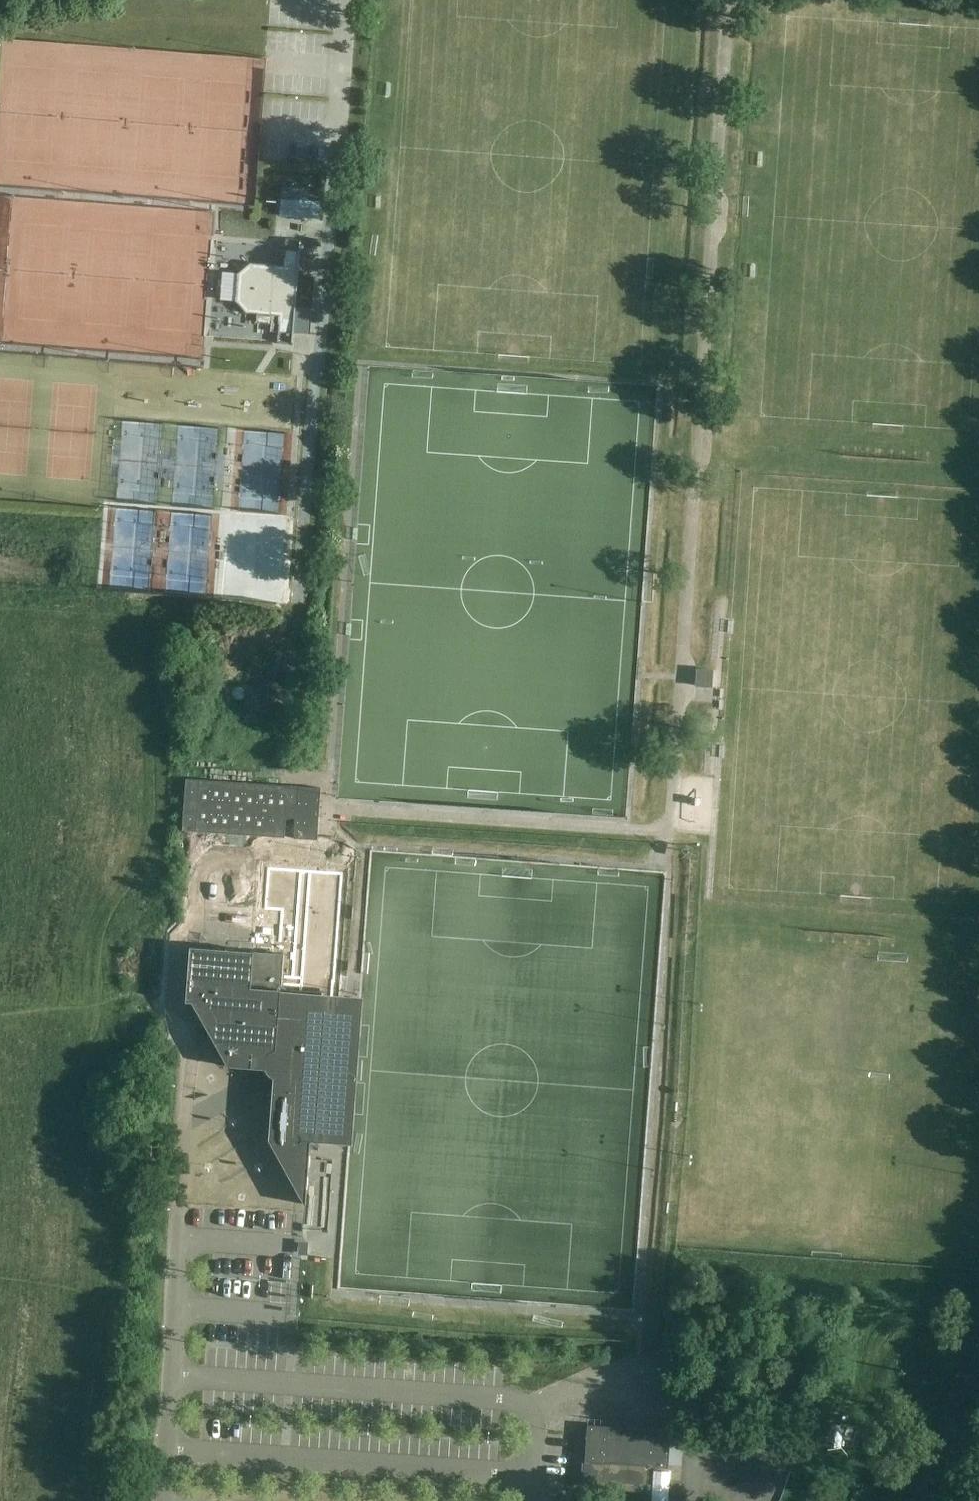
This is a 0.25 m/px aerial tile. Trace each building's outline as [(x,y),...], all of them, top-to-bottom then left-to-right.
[(320,219),(322,202),(281,199),(280,216),(320,219)] [(293,346),(294,331),(301,238),(300,238),(300,239),(286,238),(285,257),(277,257),(276,265),(250,263),(238,273),(236,301),(246,313),(272,315),(272,324),(279,324),(278,344),(292,345),(292,346),(293,346)] [(223,266),(222,294),(236,294),(236,267),(223,266)] [(182,831),(285,838),(286,821),(295,821),(294,838),(317,840),(320,809),(321,788),(186,778),(182,831)] [(228,1066),(252,1068),(253,1057),(267,1058),(268,1056),(269,1055),(270,1053),(272,1052),(274,1051),(275,1050),(277,1050),(281,992),(282,978),(284,954),(284,946),(254,944),(253,938),(191,933),(190,947),(186,1002),(192,1003),(228,1066)] [(252,1068),(259,1069),(260,1071),(261,1073),(262,1075),(263,1077),(265,1079),(267,1081),(269,1082),(271,1084),(273,1085),(269,1140),(305,1204),(306,1205),(312,1129),(350,1132),(360,984),(331,983),(320,982),(289,979),(282,978),(281,992),(277,1050),(275,1050),(274,1051),(272,1052),(270,1053),(269,1055),(268,1056),(267,1058),(253,1057),(252,1068)] [(309,1239),(299,1238),(298,1251),(308,1251),(309,1239)] [(827,1437),(834,1418),(823,1414),(816,1432),(827,1437)] [(671,1431),(657,1430),(588,1425),(583,1487),(647,1492),(649,1467),(668,1468),(671,1431)]
